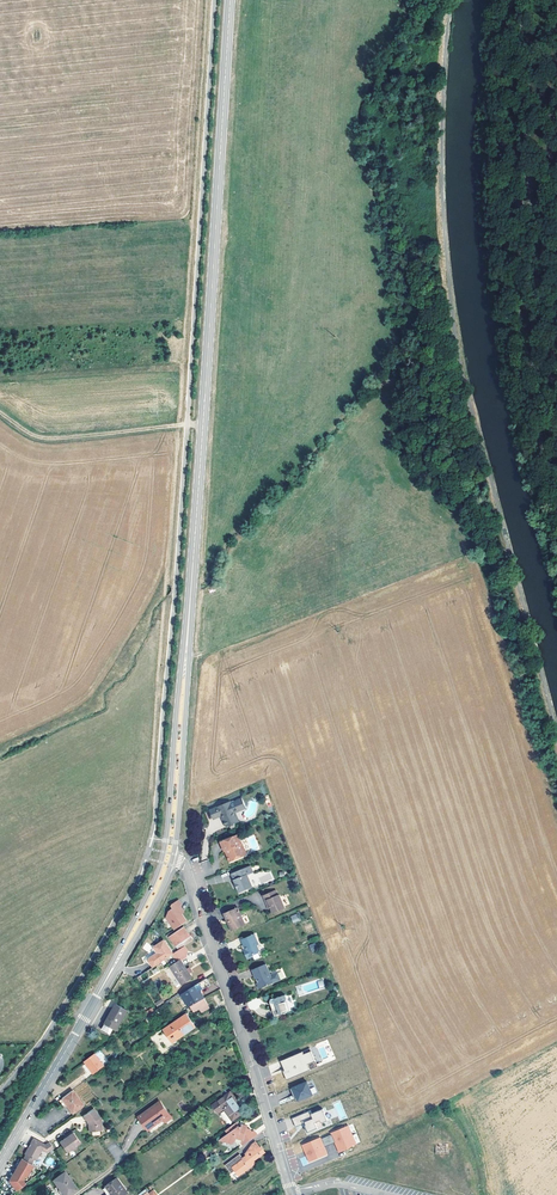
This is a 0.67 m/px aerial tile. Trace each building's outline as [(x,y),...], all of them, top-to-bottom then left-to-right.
[(235,812),(246,808),(242,798),(234,802),(233,800),(230,802),(230,801),(210,810),(213,819),(221,816),(222,815),(224,819),(223,821),(225,826),(227,826),(239,821),(235,812)] [(246,853),(242,844),(238,835),(221,842),(225,851),(227,850),(228,854),(227,855),(230,862),(245,855),(246,853)] [(204,872),(212,867),(208,859),(199,864),(204,872)] [(253,887),(248,875),(251,873),(251,872),(249,867),(232,874),(236,885),(237,884),(238,887),(237,887),(239,893),(253,887)] [(217,882),(222,882),(222,877),(227,877),(227,874),(217,875),(217,882)] [(285,908),(279,895),(278,895),(276,890),(263,896),(266,902),(268,901),(271,908),(273,913),(285,908)] [(166,918),(175,930),(187,921),(182,913),(181,914),(179,911),(180,911),(184,908),(181,905),(183,904),(180,899),(174,903),(172,906),(173,908),(170,911),(166,918)] [(245,925),(238,907),(224,913),(227,919),(228,919),(230,923),(229,926),(230,928),(233,930),(245,925)] [(176,946),(190,936),(184,927),(169,937),(176,946)] [(257,945),(259,944),(254,934),(241,939),(244,945),(247,950),(244,951),(247,959),(252,957),(252,956),(259,952),(259,951),(257,945)] [(185,945),(193,940),(190,936),(176,946),(178,950),(185,945)] [(173,954),(173,953),(164,940),(154,947),(157,951),(157,953),(150,958),(149,961),(153,967),(173,954)] [(143,948),(148,952),(152,947),(147,943),(143,948)] [(192,978),(190,973),(187,969),(181,960),(186,957),(187,951),(184,946),(173,954),(178,962),(171,967),(182,984),(192,978)] [(271,975),(266,964),(253,970),(256,978),(258,978),(259,982),(258,982),(257,984),(259,987),(260,988),(274,983),(271,975)] [(278,972),(271,975),(274,983),(281,980),(278,972)] [(190,1007),(191,1006),(194,1011),(200,1008),(200,1007),(207,1003),(202,993),(199,995),(197,992),(202,990),(210,985),(206,978),(182,994),(190,1007)] [(291,1010),(286,995),(276,998),(276,997),(272,998),(271,1001),(271,1002),(273,1003),(274,1005),(272,1006),(275,1016),(284,1013),(286,1013),(286,1012),(291,1010)] [(210,1007),(207,1003),(200,1007),(200,1008),(203,1011),(210,1007)] [(116,1030),(128,1011),(117,1004),(112,1012),(105,1023),(102,1029),(109,1033),(112,1027),(116,1030)] [(158,1016),(155,1011),(148,1016),(146,1017),(150,1022),(154,1019),(153,1018),(155,1017),(156,1018),(158,1016)] [(172,1042),(195,1027),(191,1020),(188,1015),(177,1023),(176,1021),(164,1030),(167,1035),(172,1042)] [(283,1071),(286,1079),(317,1067),(310,1048),(280,1061),(284,1070),(283,1071)] [(96,1054),(103,1064),(107,1061),(101,1051),(96,1054)] [(104,1066),(95,1054),(85,1061),(89,1067),(94,1074),(104,1066)] [(313,1079),(290,1088),(294,1098),(297,1097),(298,1100),(318,1092),(313,1079)] [(83,1105),(72,1090),(59,1100),(63,1106),(68,1106),(73,1113),(83,1105)] [(244,1111),(230,1092),(212,1105),(218,1113),(224,1109),(232,1120),(244,1111)] [(172,1117),(160,1102),(139,1117),(148,1130),(164,1118),(166,1122),(172,1117)] [(102,1130),(101,1118),(94,1109),(84,1116),(88,1123),(89,1131),(102,1130)] [(309,1111),(291,1118),(294,1127),(304,1123),(305,1123),(306,1124),(305,1125),(308,1132),(317,1128),(315,1122),(320,1120),(321,1122),(323,1123),(328,1120),(323,1109),(310,1114),(309,1111)] [(224,1111),(220,1114),(226,1125),(231,1123),(224,1111)] [(257,1135),(254,1131),(252,1133),(250,1130),(246,1128),(247,1126),(242,1125),(241,1127),(239,1126),(238,1126),(239,1124),(237,1124),(236,1123),(224,1132),(227,1136),(223,1139),(222,1143),(230,1145),(233,1143),(236,1146),(237,1145),(240,1148),(257,1135)] [(329,1133),(330,1134),(333,1142),(337,1152),(348,1148),(348,1147),(354,1144),(347,1125),(329,1133)] [(80,1142),(72,1131),(68,1134),(69,1135),(65,1138),(60,1141),(67,1152),(80,1142)] [(328,1135),(319,1138),(322,1147),(331,1143),(328,1135)] [(318,1137),(300,1144),(303,1150),(304,1150),(306,1154),(305,1154),(307,1161),(325,1154),(322,1147),(319,1138),(318,1137)] [(36,1160),(42,1149),(48,1152),(54,1148),(49,1142),(45,1145),(34,1138),(25,1154),(26,1155),(23,1159),(30,1163),(32,1159),(34,1159),(36,1160)] [(256,1163),(254,1161),(265,1153),(261,1147),(260,1148),(256,1142),(253,1145),(250,1148),(246,1154),(247,1156),(243,1159),(240,1154),(225,1165),(231,1173),(235,1170),(238,1170),(241,1175),(256,1163)] [(449,1153),(448,1144),(435,1145),(435,1154),(449,1153)] [(22,1158),(15,1170),(25,1175),(27,1176),(33,1165),(31,1164),(30,1163),(23,1159),(22,1158)] [(9,1180),(17,1190),(26,1183),(23,1179),(25,1175),(15,1170),(9,1180)] [(42,1172),(36,1176),(40,1181),(45,1177),(42,1172)] [(65,1172),(53,1180),(64,1194),(70,1194),(78,1189),(65,1172)] [(117,1178),(104,1188),(106,1194),(125,1194),(128,1193),(117,1178)]
